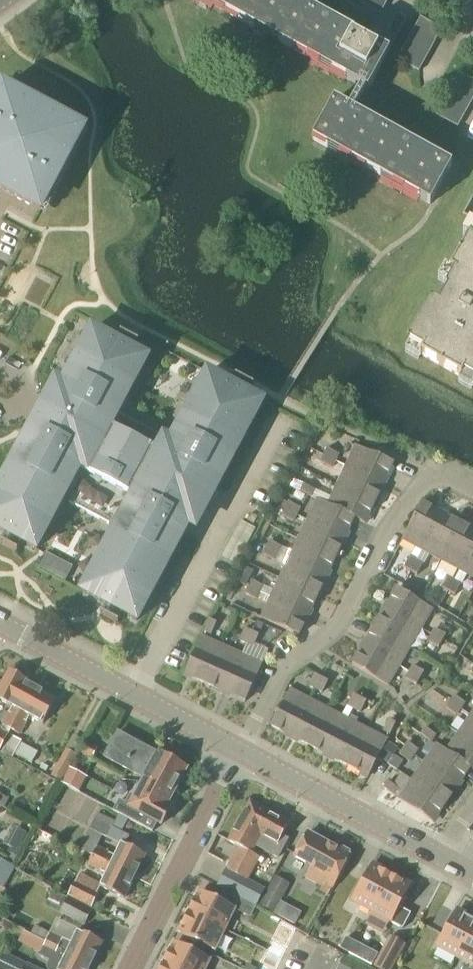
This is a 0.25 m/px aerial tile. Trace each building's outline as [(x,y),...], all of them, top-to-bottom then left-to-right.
[(293,0),(200,0),(360,89),(348,110),(335,102),(314,142),(432,207),(453,168),(356,114),(368,92),(370,93),(391,54),(406,20),(396,14),(378,47),(293,0)] [(391,0),(361,0),(358,6),(381,18),(391,0)] [(444,31),(421,19),(415,30),(438,42),(444,31)] [(438,42),(415,30),(409,40),(432,53),(438,42)] [(432,53),(409,40),(404,51),(426,63),(432,53)] [(398,62),(420,74),(426,63),(404,51),(398,62)] [(460,74),(454,85),(472,95),(472,81),(460,74)] [(454,85),(448,95),(472,108),(472,105),(472,95),(454,85)] [(0,186),(16,194),(13,198),(40,212),(84,131),(82,130),(80,135),(72,130),(74,127),(65,122),(65,121),(3,88),(2,89),(6,91),(2,100),(0,99),(0,187),(0,186)] [(472,108),(448,95),(443,106),(466,118),(472,108)] [(437,116),(460,129),(466,118),(443,106),(437,116)] [(462,216),(426,280),(441,288),(407,350),(472,386),(472,222),(462,216)] [(109,340),(72,409),(66,406),(52,433),(40,426),(33,440),(26,436),(0,485),(0,531),(36,551),(66,495),(71,498),(68,503),(111,525),(113,520),(118,523),(81,593),(137,622),(195,512),(202,516),(262,403),(207,374),(171,442),(118,414),(147,359),(115,343),(115,344),(109,340)] [(348,467),(386,485),(395,465),(358,447),(348,467)] [(336,462),(339,455),(327,449),(324,456),(336,462)] [(336,462),(324,456),(320,463),(333,469),(336,462)] [(376,505),(386,485),(348,467),(339,487),(376,505)] [(311,498),(315,491),(304,485),(300,493),(311,498)] [(366,525),(376,505),(339,487),(330,506),(329,506),(356,520),(366,525)] [(329,506),(330,506),(319,500),(309,520),(346,539),(356,520),(329,506)] [(298,516),(301,509),(288,503),(285,510),(298,516)] [(424,552),(443,516),(423,505),(404,541),(424,552)] [(298,516),(285,510),(282,517),(294,523),(298,516)] [(443,562),(462,526),(443,516),(424,552),(443,562)] [(337,558),(346,539),(309,520),(299,540),(337,558)] [(236,565),(255,529),(241,521),(221,557),(236,565)] [(472,551),(472,532),(462,526),(443,562),(462,572),(472,551)] [(327,578),(337,558),(299,540),(290,559),(327,578)] [(279,555),(282,548),(270,542),(267,549),(279,555)] [(276,561),(279,555),(267,549),(264,556),(276,561)] [(462,572),(472,578),(472,551),(462,572)] [(49,574),(57,560),(47,555),(40,569),(49,574)] [(404,569),(410,572),(417,560),(410,556),(404,569)] [(318,597),(327,578),(290,559),(280,579),(318,597)] [(424,564),(417,560),(410,572),(417,576),(424,564)] [(391,566),(385,577),(393,581),(399,570),(391,566)] [(442,589),(449,593),(455,581),(448,577),(442,589)] [(308,617),(318,597),(280,579),(271,598),(308,617)] [(261,594),(264,587),(252,581),(248,588),(261,594)] [(462,584),(455,581),(449,593),(455,596),(462,584)] [(261,594),(248,588),(245,595),(258,601),(261,594)] [(387,609),(422,631),(434,611),(398,590),(387,609)] [(299,637),(308,617),(271,598),(261,618),(299,637)] [(411,649),(422,631),(387,609),(376,628),(411,649)] [(211,636),(217,623),(209,620),(204,632),(211,636)] [(400,667),(411,649),(376,628),(364,647),(400,668),(400,667)] [(442,642),(446,635),(435,628),(431,635),(442,642)] [(240,642),(247,645),(252,633),(245,629),(240,642)] [(259,636),(252,633),(247,645),(254,648),(259,636)] [(442,642),(431,635),(427,642),(439,648),(442,642)] [(204,684),(221,645),(202,637),(185,675),(204,684)] [(224,692),(241,654),(221,645),(204,684),(224,692)] [(364,647),(353,665),(353,666),(388,687),(389,687),(396,674),(400,668),(364,647)] [(245,702),(262,663),(241,654),(224,692),(245,702)] [(413,666),(409,672),(409,673),(420,680),(424,672),(413,666)] [(32,689),(23,684),(24,682),(8,673),(0,687),(0,703),(11,709),(2,727),(10,731),(32,689)] [(420,680),(409,673),(405,679),(417,686),(420,680)] [(315,691),(322,679),(315,675),(309,687),(315,691)] [(328,682),(322,679),(315,691),(322,694),(328,682)] [(32,689),(10,731),(19,736),(28,718),(41,725),(54,701),(32,689)] [(291,737),(310,701),(290,691),(271,727),(291,737)] [(354,711),(360,698),(353,694),(341,717),(329,711),(310,747),(330,757),(349,721),(347,720),(353,710),(354,711)] [(461,709),(465,703),(454,696),(450,702),(461,709)] [(360,698),(354,711),(360,714),(367,702),(360,698)] [(310,701),(291,737),(310,747),(329,711),(317,705),(310,701)] [(457,716),(461,709),(450,702),(446,708),(457,716)] [(470,716),(458,734),(472,745),(472,718),(470,716)] [(368,731),(349,767),(369,778),(388,741),(387,741),(396,723),(389,720),(380,737),(368,731)] [(349,767),(368,731),(349,721),(330,757),(349,767)] [(432,743),(437,736),(425,728),(421,735),(432,743)] [(458,734),(446,751),(446,752),(470,769),(472,772),(472,745),(458,734)] [(77,753),(83,741),(73,735),(65,749),(51,776),(62,782),(72,763),(77,753)] [(155,757),(142,749),(141,745),(135,742),(132,744),(116,735),(103,759),(132,774),(139,763),(149,768),(155,757)] [(21,744),(22,742),(11,736),(5,748),(2,747),(0,751),(0,752),(13,759),(15,755),(32,764),(38,753),(21,744)] [(92,760),(98,749),(83,741),(77,753),(88,759),(88,758),(92,760)] [(415,756),(419,750),(408,743),(404,749),(415,756)] [(446,752),(446,751),(437,745),(424,763),(458,787),(470,769),(446,752)] [(410,762),(415,756),(404,749),(399,755),(410,762)] [(143,780),(172,795),(186,770),(156,754),(155,757),(149,768),(139,763),(132,774),(143,780)] [(446,804),(458,787),(424,763),(412,781),(446,804)] [(121,797),(114,812),(152,832),(156,824),(159,825),(168,810),(165,808),(172,795),(143,780),(130,802),(121,797)] [(433,823),(446,804),(412,781),(399,799),(433,823)] [(395,796),(399,790),(388,782),(383,789),(395,796)] [(0,797),(0,805),(4,807),(8,799),(1,795),(0,797)] [(256,830),(265,812),(248,803),(226,842),(237,848),(218,884),(230,890),(229,892),(253,905),(261,889),(246,881),(238,877),(250,854),(254,846),(258,840),(256,830)] [(275,848),(287,825),(265,812),(256,830),(258,840),(254,846),(262,850),(266,843),(275,848)] [(89,829),(79,850),(83,852),(92,857),(92,858),(133,878),(144,857),(125,848),(131,836),(120,831),(126,820),(118,816),(115,822),(98,814),(90,830),(89,829)] [(307,835),(294,860),(311,869),(306,879),(316,884),(313,889),(320,892),(328,896),(349,857),(348,856),(307,835)] [(238,877),(246,881),(258,859),(250,854),(238,877)] [(123,900),(133,878),(92,858),(87,866),(105,875),(99,888),(123,900)] [(390,878),(380,873),(383,869),(371,862),(368,868),(369,869),(351,902),(371,913),(390,878)] [(274,914),(290,884),(274,876),(259,906),(274,914)] [(390,878),(371,913),(391,924),(393,920),(409,890),(410,891),(413,885),(402,879),(400,883),(390,878)] [(68,897),(90,909),(97,895),(96,895),(74,884),(73,883),(67,897),(68,897)] [(61,910),(68,897),(67,897),(54,889),(47,902),(61,910)] [(195,899),(188,913),(225,931),(235,910),(201,893),(198,892),(195,899)] [(84,926),(93,910),(90,909),(68,897),(61,910),(59,913),(84,926)] [(274,914),(274,916),(283,921),(289,909),(280,904),(274,914)] [(455,959),(472,926),(472,923),(464,918),(467,914),(456,908),(453,914),(454,914),(435,948),(455,959)] [(182,926),(178,934),(180,935),(215,952),(225,931),(188,913),(182,926)] [(455,959),(472,968),(472,926),(455,959)] [(30,935),(30,936),(46,944),(91,965),(101,944),(77,932),(71,945),(50,934),(35,927),(30,935)] [(18,943),(40,954),(41,952),(53,957),(54,957),(62,962),(59,968),(89,968),(91,965),(46,944),(30,936),(30,935),(24,931),(18,943)] [(388,968),(394,968),(412,940),(397,931),(378,962),(388,968)] [(340,950),(349,954),(355,943),(346,939),(340,950)] [(163,964),(174,968),(206,968),(210,961),(176,944),(173,943),(170,950),(163,964)] [(363,948),(355,943),(349,954),(357,959),(363,948)] [(273,945),(269,953),(281,958),(285,951),(273,945)] [(269,953),(266,960),(277,966),(281,958),(269,953)] [(6,957),(4,962),(0,960),(0,968),(35,968),(26,965),(25,966),(6,957)] [(358,965),(343,958),(338,968),(365,968),(358,965)]
